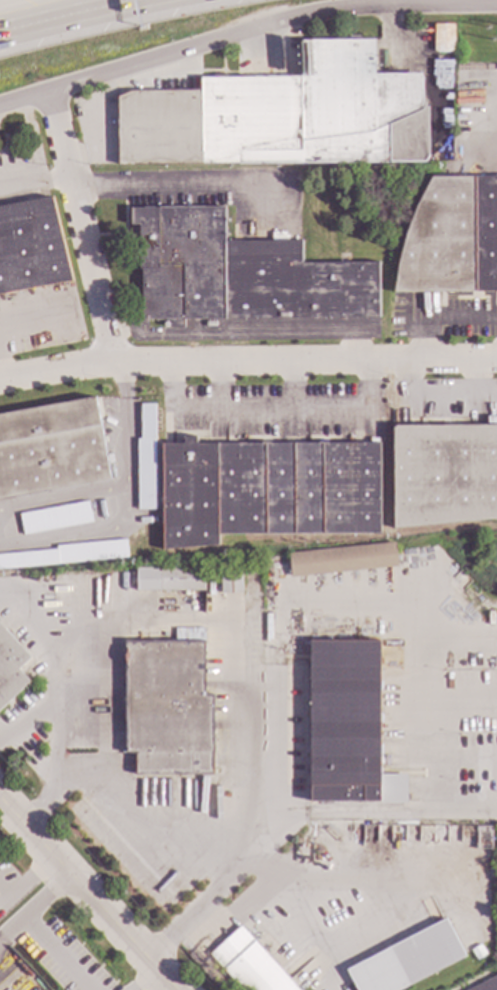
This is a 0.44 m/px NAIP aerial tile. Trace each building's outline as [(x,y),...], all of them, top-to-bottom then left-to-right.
[(452,51),(433,51),(433,24),(453,24),(452,51)] [(373,73),(420,73),(421,108),(428,105),(428,154),(424,161),(118,164),(117,96),(131,91),(200,90),(200,77),(298,77),(300,40),(373,39),(373,73)] [(440,127),(452,127),(451,57),(426,58),(426,69),(433,69),(433,93),(439,93),(440,127)] [(430,176),(496,176),(496,291),(392,292),(397,264),(405,233),(415,206),(430,176)] [(71,280),(0,293),(0,207),(51,198),(71,280)] [(224,241),(301,240),(301,262),(377,262),(378,317),(183,319),(183,326),(170,327),(170,319),(141,319),(141,268),(139,268),(138,223),(131,223),(132,222),(131,220),(132,219),(130,217),(132,216),(130,214),(131,213),(130,212),(132,210),(130,209),(131,208),(223,207),(224,241)] [(202,319),(202,340),(378,340),(378,319),(202,319)] [(110,479),(0,500),(0,414),(95,396),(110,479)] [(154,403),(137,403),(137,509),(155,509),(154,403)] [(486,416),(496,416),(496,424),(486,424),(486,416)] [(392,426),(496,425),(496,518),(393,528),(392,426)] [(195,443),(378,443),(379,533),(217,533),(217,544),(162,549),(162,443),(184,443),(183,436),(196,437),(195,443)] [(18,513),(22,535),(91,523),(87,501),(18,513)] [(397,566),(290,577),(288,552),(395,541),(397,566)] [(116,556),(90,558),(89,544),(115,542),(116,556)] [(242,592),(220,592),(220,565),(241,564),(242,592)] [(204,590),(135,590),(135,568),(156,567),(156,571),(160,570),(160,567),(203,568),(204,590)] [(29,682),(0,709),(0,625),(29,657),(17,668),(29,682)] [(352,633),(335,634),(335,625),(352,625),(352,633)] [(203,640),(175,640),(175,627),(203,628),(203,640)] [(203,695),(213,694),(212,773),(135,774),(135,752),(123,752),(124,640),(175,640),(203,640),(203,695)] [(379,646),(400,646),(400,667),(379,667),(379,774),(405,774),(405,803),(379,803),(379,801),(310,801),(310,782),(303,782),(303,733),(310,733),(310,641),(379,641),(379,646)] [(491,827),(490,848),(475,848),(476,826),(491,827)] [(463,956),(397,989),(356,989),(345,969),(444,918),(463,956)] [(240,925),(300,989),(242,989),(209,954),(240,925)] [(485,953),(475,959),(469,950),(479,943),(485,953)] [(466,989),(496,974),(496,989),(466,989)]
